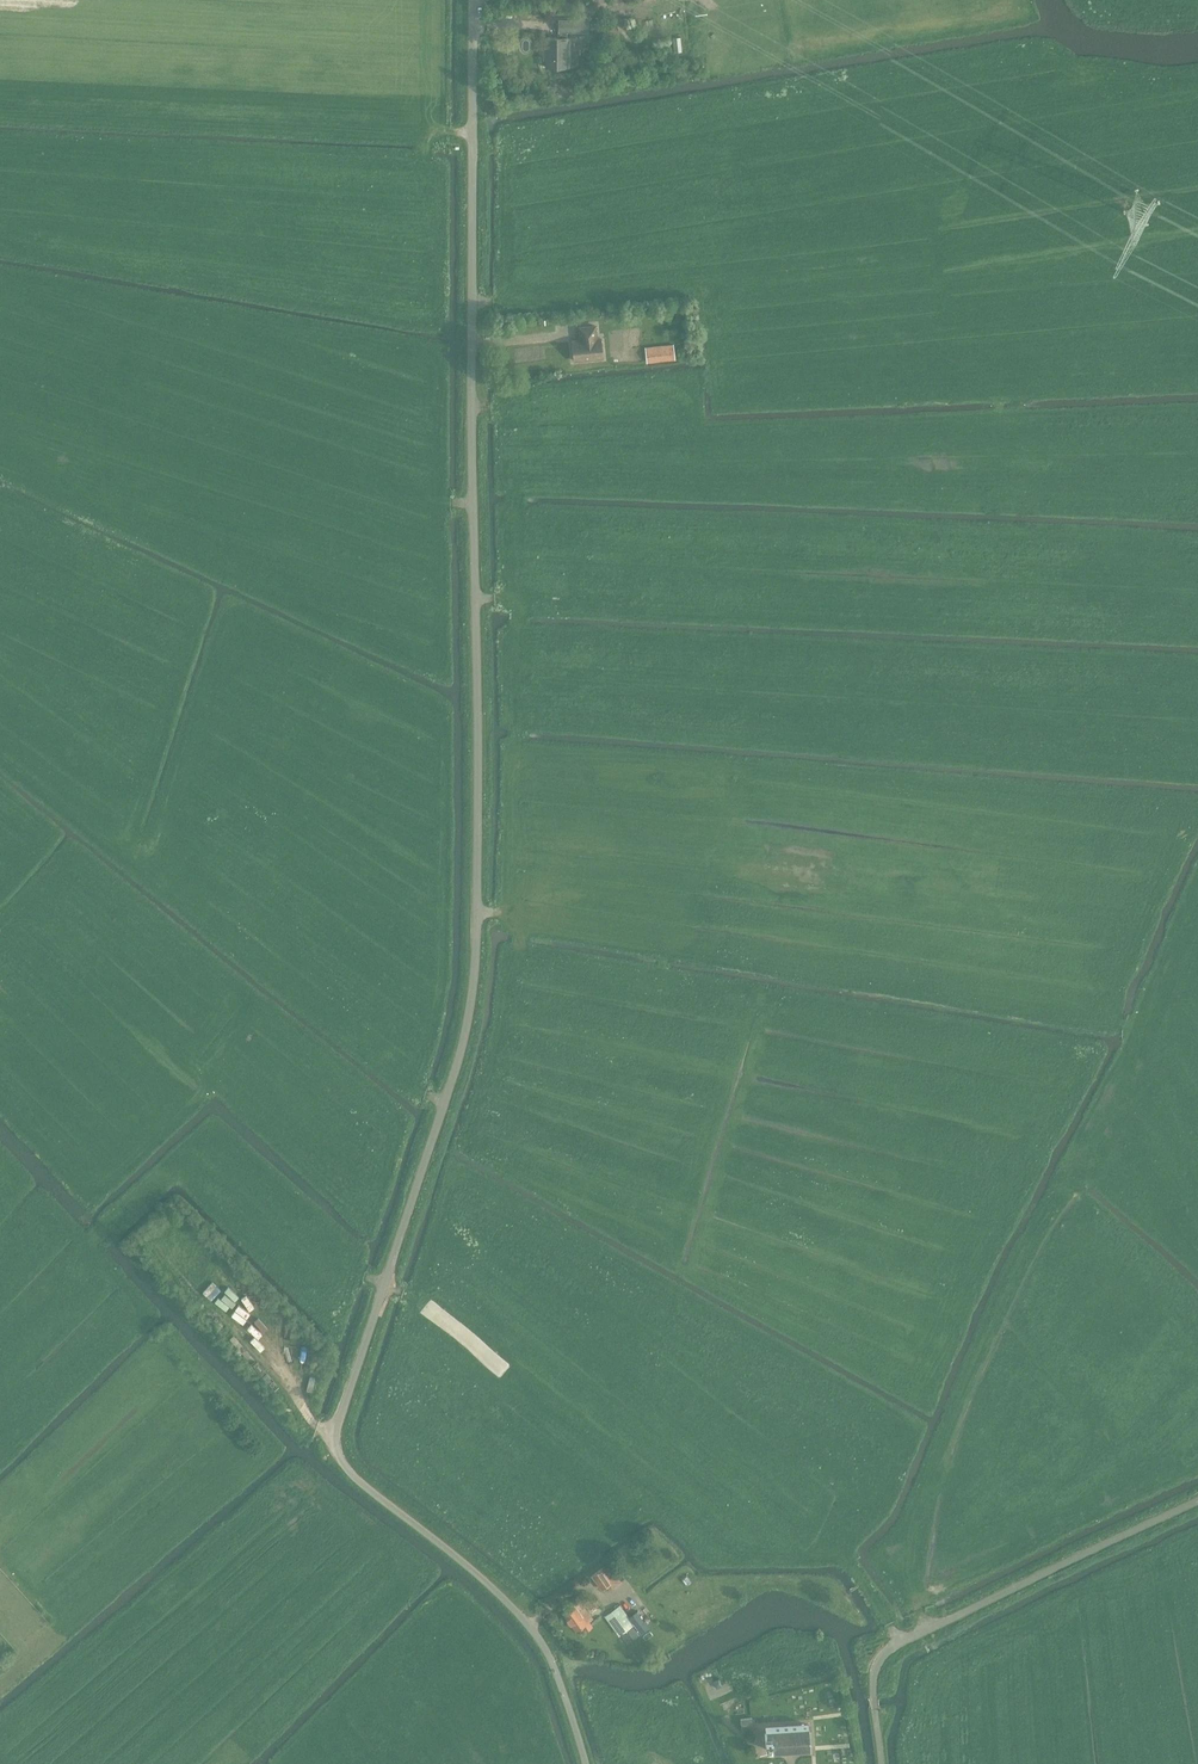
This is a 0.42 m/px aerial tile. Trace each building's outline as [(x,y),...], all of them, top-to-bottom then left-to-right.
[(589,20),(559,20),(559,31),(559,37),(547,37),(546,67),(567,67),(567,37),(567,32),(589,32),(589,20)] [(583,340),(573,341),(575,361),(603,358),(601,339),(597,339),(596,326),(580,328),(581,336),(582,336),(583,340)] [(645,348),(647,362),(676,358),(674,344),(645,348)] [(602,1589),(612,1582),(619,1577),(608,1563),(602,1568),(592,1575),(602,1589)] [(575,1630),(592,1618),(579,1600),(562,1612),(575,1630)] [(619,1605),(606,1614),(621,1634),(633,1625),(619,1605)] [(636,1611),(629,1616),(641,1633),(648,1627),(636,1611)] [(633,1629),(625,1635),(629,1640),(637,1634),(633,1629)] [(703,1681),(710,1678),(707,1672),(700,1675),(703,1681)] [(741,1719),(742,1729),(754,1728),(753,1718),(741,1719)] [(767,1750),(811,1748),(810,1726),(766,1728),(766,1734),(765,1734),(765,1746),(767,1745),(767,1750)]
